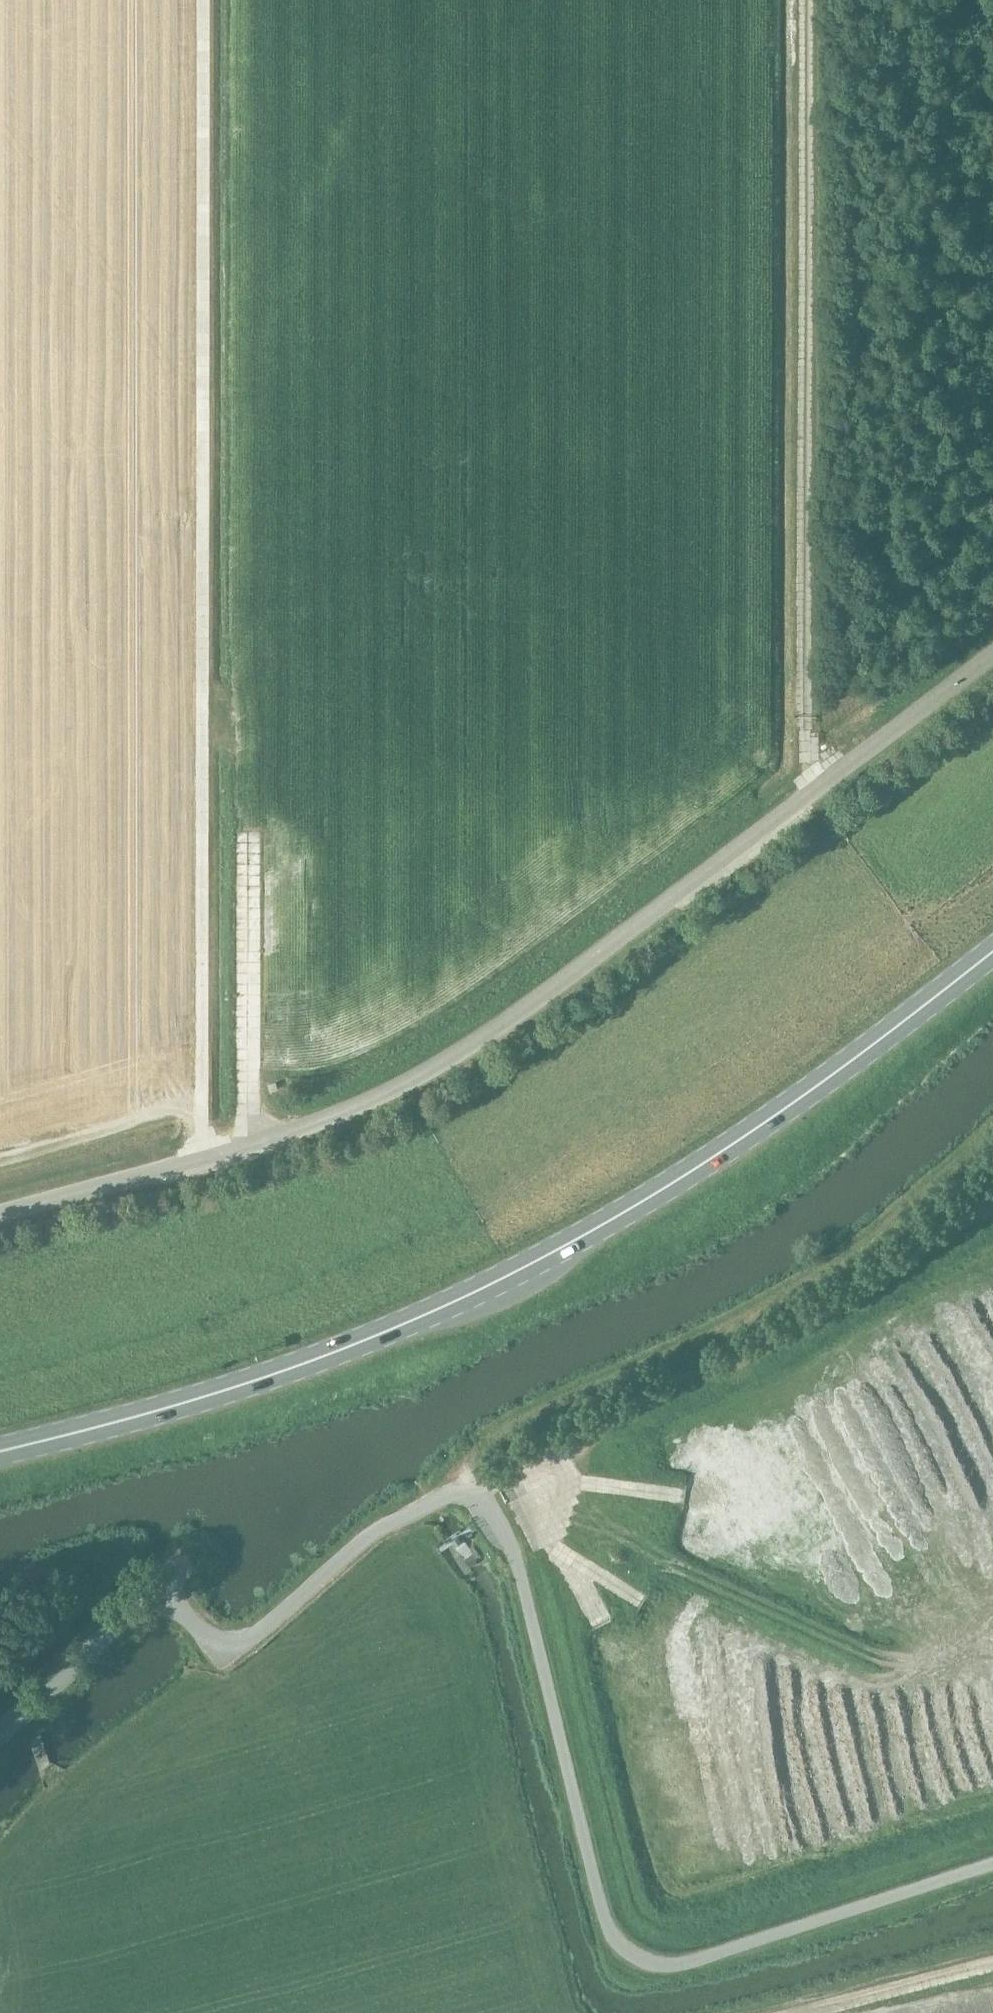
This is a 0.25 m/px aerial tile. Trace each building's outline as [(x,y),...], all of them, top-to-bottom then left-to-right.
[(229,830),(227,887),(246,888),(249,831),(229,830)]
